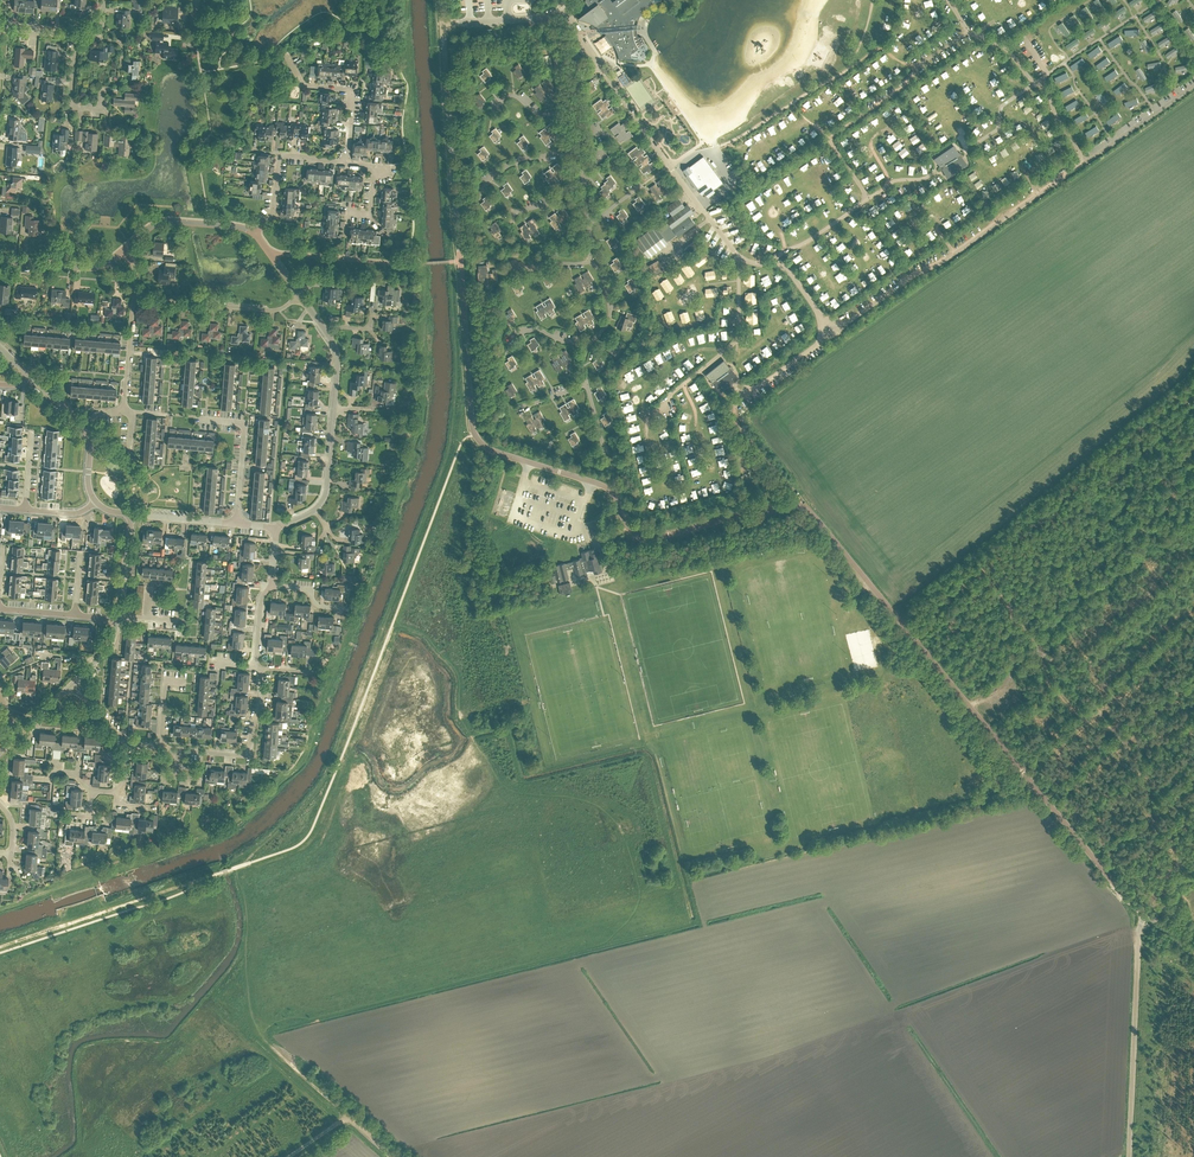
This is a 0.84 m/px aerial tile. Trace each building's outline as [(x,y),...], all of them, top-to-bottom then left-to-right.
[(25,11),(26,0),(23,0),(14,0),(13,10),(25,11)] [(33,12),(33,4),(37,5),(37,0),(33,0),(33,1),(26,0),(25,11),(33,12)] [(37,5),(41,5),(40,9),(48,10),(49,0),(37,0),(37,5)] [(48,10),(56,11),(56,6),(60,7),(61,0),(49,0),(48,10)] [(81,9),(81,5),(85,6),(86,0),(74,0),(74,5),(70,4),(70,8),(81,9)] [(578,19),(579,19),(580,19),(581,20),(583,20),(584,21),(586,21),(587,22),(588,22),(590,23),(591,23),(592,24),(594,25),(595,26),(596,26),(598,27),(599,28),(598,28),(599,30),(599,32),(603,32),(604,32),(604,33),(605,34),(606,34),(607,35),(606,36),(612,44),(613,44),(614,45),(614,46),(615,48),(616,49),(616,50),(617,52),(617,53),(618,54),(618,56),(619,57),(618,59),(631,60),(631,58),(630,54),(645,43),(644,42),(644,41),(643,41),(643,40),(643,39),(642,38),(642,37),(638,37),(637,36),(637,35),(637,34),(637,33),(637,32),(637,30),(637,29),(636,28),(637,26),(637,24),(637,22),(638,20),(638,19),(640,14),(641,13),(643,10),(646,7),(652,2),(651,0),(585,0),(584,0),(591,10),(595,9),(595,12),(590,12),(590,14),(587,13),(586,16),(585,17),(583,16),(579,19),(578,18),(578,19)] [(1102,12),(1106,9),(1099,0),(1094,0),(1102,12)] [(1113,13),(1116,17),(1127,9),(1125,5),(1113,13)] [(1082,8),(1090,20),(1094,18),(1086,6),(1082,8)] [(171,7),(163,7),(162,20),(176,21),(177,12),(171,12),(171,7)] [(116,26),(126,27),(129,27),(129,21),(126,21),(127,14),(129,14),(129,11),(121,10),(121,14),(117,13),(116,26)] [(1176,10),(1172,12),(1179,23),(1184,20),(1176,10)] [(1143,18),(1145,22),(1156,15),(1154,11),(1143,18)] [(1070,16),(1078,28),(1082,25),(1075,14),(1070,16)] [(1097,24),(1100,28),(1112,20),(1109,16),(1097,24)] [(1185,27),(1193,22),(1192,18),(1183,24),(1185,27)] [(1059,24),(1066,36),(1070,33),(1063,21),(1059,24)] [(1161,23),(1151,30),(1153,34),(1164,27),(1161,23)] [(1081,35),(1084,39),(1096,31),(1093,27),(1081,35)] [(1185,30),(1192,40),(1193,39),(1193,35),(1188,27),(1185,30)] [(162,58),(176,59),(177,48),(168,47),(168,42),(163,42),(163,33),(152,32),(151,40),(160,40),(160,41),(155,41),(155,42),(152,42),(152,47),(155,48),(154,53),(163,53),(162,58)] [(1107,43),(1110,47),(1123,39),(1120,35),(1107,43)] [(1159,42),(1161,45),(1171,39),(1169,35),(1159,42)] [(1066,45),(1069,49),(1081,41),(1078,37),(1066,45)] [(1151,50),(1145,39),(1141,41),(1147,52),(1151,50)] [(100,50),(98,50),(90,50),(89,60),(98,61),(98,59),(107,59),(108,50),(115,50),(115,45),(99,44),(98,47),(100,47),(100,50)] [(47,46),(46,50),(45,69),(55,70),(57,51),(56,51),(56,47),(47,46)] [(1088,53),(1091,57),(1101,50),(1098,46),(1088,53)] [(16,47),(14,66),(23,67),(24,57),(32,58),(33,51),(24,50),(24,48),(16,47)] [(1166,54),(1169,58),(1179,51),(1177,47),(1166,54)] [(302,59),(304,58),(307,57),(305,49),(304,48),(299,49),(302,59)] [(1082,57),(1070,65),(1073,69),(1085,62),(1082,57)] [(1096,65),(1099,69),(1110,61),(1107,57),(1096,65)] [(130,75),(130,80),(136,80),(136,75),(138,75),(139,61),(131,60),(130,64),(124,64),(124,70),(130,71),(130,75)] [(317,73),(316,78),(318,78),(318,82),(321,82),(321,79),(321,78),(322,77),(325,77),(326,62),(321,61),(321,62),(318,62),(317,66),(319,66),(318,73),(317,73)] [(518,63),(514,66),(516,68),(512,71),(516,76),(516,77),(517,78),(522,74),(522,73),(524,71),(518,63)] [(482,70),(483,72),(480,75),(485,82),(490,78),(489,77),(492,75),(486,67),(482,70)] [(1139,67),(1135,70),(1143,80),(1147,77),(1139,67)] [(1115,69),(1105,77),(1107,81),(1118,73),(1115,69)] [(368,72),(368,75),(374,76),(373,79),(391,81),(391,73),(384,72),(384,74),(368,72)] [(1054,77),(1056,82),(1068,77),(1066,72),(1054,77)] [(620,77),(625,85),(630,81),(625,74),(620,77)] [(14,88),(13,96),(17,96),(22,103),(28,98),(23,93),(23,92),(27,88),(25,86),(26,82),(27,75),(19,75),(18,78),(14,77),(13,88),(14,88)] [(1088,90),(1093,87),(1087,76),(1082,79),(1088,90)] [(542,87),(546,92),(548,95),(553,91),(551,88),(553,86),(547,78),(541,82),(544,86),(542,87)] [(595,85),(591,79),(584,84),(587,88),(585,90),(588,94),(596,88),(594,85),(595,85)] [(43,84),(41,100),(51,101),(52,90),(53,91),(54,81),(41,80),(40,84),(43,84)] [(1114,90),(1117,94),(1127,86),(1124,82),(1114,90)] [(534,93),(540,101),(545,97),(543,94),(546,92),(542,87),(539,83),(534,88),(536,91),(534,93)] [(1145,87),(1146,92),(1159,87),(1157,83),(1145,87)] [(1059,92),(1062,97),(1074,90),(1071,86),(1059,92)] [(1095,93),(1104,104),(1108,101),(1099,90),(1095,93)] [(318,103),(322,103),(328,104),(328,103),(328,100),(334,100),(336,99),(336,93),(322,92),(321,95),(319,96),(318,103)] [(134,106),(135,100),(138,101),(139,94),(125,93),(124,99),(113,98),(113,105),(127,106),(126,113),(135,113),(136,107),(134,106)] [(474,100),(479,107),(484,103),(483,102),(486,100),(480,93),(476,96),(477,98),(474,100)] [(1125,102),(1126,107),(1139,102),(1137,97),(1125,102)] [(600,108),(601,109),(606,106),(609,104),(606,99),(603,101),(601,98),(592,104),(596,110),(600,108)] [(1064,106),(1067,111),(1079,104),(1076,99),(1064,106)] [(323,111),(323,114),(338,115),(338,110),(337,108),(331,107),(331,103),(328,103),(328,104),(322,103),(321,110),(323,111)] [(598,112),(602,118),(606,115),(607,117),(615,111),(611,106),(608,108),(606,106),(601,109),(598,112)] [(1085,112),(1074,119),(1076,123),(1088,116),(1085,112)] [(1107,120),(1109,125),(1121,116),(1118,112),(1107,120)] [(647,113),(644,114),(650,124),(652,123),(647,113)] [(320,125),(323,125),(330,125),(330,121),(336,122),(337,121),(338,115),(323,114),(323,117),(322,117),(321,118),(320,125)] [(20,120),(10,119),(8,139),(24,140),(25,136),(25,135),(26,134),(19,126),(20,120)] [(276,131),(277,131),(280,131),(279,137),(281,139),(286,139),(288,125),(285,124),(283,122),(277,121),(277,125),(276,131)] [(547,131),(551,136),(553,139),(558,135),(556,132),(558,130),(552,121),(546,126),(549,129),(547,131)] [(618,132),(619,133),(624,130),(627,128),(623,123),(620,125),(618,122),(610,128),(614,134),(618,132)] [(259,140),(264,141),(266,126),(263,126),(263,125),(262,124),(255,123),(255,133),(258,133),(258,139),(259,140)] [(288,125),(286,139),(292,140),(293,138),(294,132),(298,133),(298,123),(292,123),(290,124),(290,125),(288,125)] [(298,123),(298,133),(301,133),(301,139),(302,141),(308,141),(309,126),(306,126),(305,124),(298,123)] [(264,141),(270,141),(271,140),(272,134),(276,135),(277,131),(276,131),(277,125),(270,124),(269,126),(269,127),(266,126),(264,141)] [(325,133),(325,135),(340,137),(340,131),(339,130),(333,129),(333,125),(330,125),(323,125),(323,131),(324,133),(325,133)] [(1085,132),(1087,137),(1099,130),(1096,125),(1085,132)] [(501,135),(495,127),(491,130),(493,132),(489,135),(494,142),(499,138),(498,137),(501,135)] [(540,136),(546,144),(551,140),(548,138),(551,136),(547,131),(545,127),(539,132),(541,135),(540,136)] [(61,155),(62,156),(63,155),(65,155),(65,153),(65,149),(64,149),(65,141),(68,141),(69,129),(62,129),(61,134),(53,134),(52,148),(60,149),(60,153),(60,154),(61,155)] [(75,130),(75,139),(86,140),(85,149),(96,150),(97,133),(89,133),(89,131),(75,130)] [(615,136),(620,142),(623,139),(625,141),(631,136),(633,135),(629,130),(626,132),(624,130),(619,133),(615,136)] [(120,135),(118,135),(118,139),(114,138),(114,135),(104,134),(103,144),(119,146),(118,154),(128,155),(129,147),(133,148),(133,144),(129,144),(130,133),(120,132),(120,135)] [(520,139),(517,142),(522,149),(527,145),(526,144),(529,142),(523,134),(519,137),(520,139)] [(322,146),(331,147),(332,143),(337,143),(339,142),(340,137),(325,135),(324,138),(322,139),(322,146)] [(387,139),(386,151),(389,151),(389,153),(389,154),(389,157),(392,157),(393,157),(394,150),(392,150),(393,140),(390,140),(390,139),(387,139)] [(954,144),(933,158),(939,165),(938,166),(942,170),(947,178),(967,163),(961,156),(963,155),(960,151),(959,152),(954,144)] [(479,148),(481,150),(477,153),(481,158),(481,159),(482,160),(487,156),(487,155),(489,153),(483,145),(479,148)] [(635,155),(637,157),(642,154),(645,151),(644,150),(641,146),(638,148),(636,146),(628,152),(632,158),(635,155)] [(5,164),(16,165),(17,152),(19,152),(20,148),(7,147),(5,164)] [(253,160),(253,161),(269,163),(270,160),(270,159),(271,159),(275,159),(275,156),(272,156),(272,154),(269,154),(269,156),(258,155),(258,157),(257,158),(257,161),(253,160)] [(641,163),(642,165),(648,161),(649,160),(650,159),(646,154),(644,156),(642,154),(637,157),(633,160),(637,166),(641,163)] [(688,166),(683,170),(687,175),(688,174),(698,188),(698,189),(701,194),(704,192),(708,197),(715,191),(714,190),(723,183),(703,156),(689,167),(688,166)] [(639,167),(643,173),(647,170),(648,172),(656,166),(652,161),(649,163),(648,161),(642,165),(639,167)] [(552,171),(556,177),(558,179),(563,176),(561,173),(564,171),(557,162),(551,167),(554,170),(552,171)] [(327,170),(326,186),(329,186),(330,185),(332,185),(333,182),(333,175),(335,175),(335,169),(334,168),(334,165),(331,165),(331,168),(330,168),(330,170),(327,170)] [(531,176),(526,168),(522,171),(523,173),(519,176),(524,183),(529,179),(529,178),(531,176)] [(545,177),(551,185),(556,181),(554,178),(556,177),(552,171),(550,168),(544,172),(547,176),(545,177)] [(604,182),(604,183),(609,189),(614,185),(613,184),(616,182),(610,174),(606,177),(607,179),(604,182)] [(6,198),(15,199),(15,194),(9,193),(9,192),(15,192),(16,187),(21,187),(22,178),(13,177),(12,183),(7,182),(6,184),(3,183),(2,194),(5,195),(5,197),(6,198)] [(658,187),(661,192),(663,195),(668,191),(666,188),(669,186),(663,178),(657,182),(659,185),(658,187)] [(507,182),(503,184),(504,186),(501,189),(506,196),(511,192),(510,191),(513,189),(507,182)] [(609,189),(604,183),(601,186),(602,188),(599,191),(604,197),(609,194),(608,193),(611,190),(609,189)] [(650,192),(656,200),(661,197),(659,194),(661,192),(658,187),(655,183),(649,187),(652,191),(650,192)] [(484,208),(485,210),(491,206),(490,205),(493,203),(487,195),(483,198),(484,200),(480,203),(484,208)] [(636,200),(632,203),(638,210),(643,206),(642,205),(644,203),(639,195),(635,198),(636,200)] [(672,215),(668,218),(666,220),(667,222),(658,229),(655,225),(635,239),(638,243),(637,244),(646,256),(647,255),(648,256),(667,242),(666,241),(676,233),(677,235),(694,222),(689,215),(693,211),(687,203),(684,205),(678,198),(666,207),(672,215)] [(327,212),(327,216),(339,217),(339,213),(341,213),(341,210),(339,210),(339,208),(337,208),(338,205),(329,205),(328,211),(327,212)] [(557,215),(561,221),(563,224),(568,220),(566,217),(568,215),(562,206),(556,211),(559,214),(557,215)] [(278,210),(277,213),(281,213),(280,216),(287,217),(287,218),(293,218),(293,214),(294,214),(294,213),(295,211),(296,211),(296,208),(283,207),(283,210),(280,209),(280,210),(278,210)] [(620,212),(616,215),(621,222),(626,218),(625,217),(628,215),(622,207),(618,210),(620,212)] [(554,228),(555,229),(561,225),(558,223),(561,221),(557,215),(555,212),(549,216),(551,220),(550,221),(554,228)] [(0,227),(0,232),(11,233),(12,217),(1,216),(0,227)] [(26,216),(25,223),(29,223),(29,234),(38,235),(39,220),(33,220),(33,216),(26,216)] [(528,226),(531,232),(533,235),(538,231),(536,228),(539,226),(533,217),(527,221),(529,225),(528,226)] [(489,225),(492,229),(490,230),(495,239),(501,235),(499,232),(501,230),(495,221),(489,225)] [(524,239),(525,240),(531,236),(529,233),(531,232),(528,226),(525,223),(519,227),(522,231),(520,232),(524,238),(524,239)] [(351,228),(351,232),(350,243),(356,243),(358,228),(355,228),(355,225),(354,225),(354,226),(353,227),(351,226),(351,228)] [(380,236),(376,235),(377,231),(374,230),(373,229),(370,229),(369,245),(373,245),(373,244),(379,245),(379,244),(380,236)] [(612,232),(608,235),(610,237),(606,240),(610,247),(616,243),(615,242),(618,240),(612,232)] [(688,255),(699,246),(695,240),(684,249),(688,255)] [(153,255),(163,256),(165,242),(154,242),(153,255)] [(823,243),(815,247),(818,252),(826,248),(823,243)] [(622,265),(617,256),(612,259),(614,261),(610,264),(614,271),(620,267),(619,266),(622,265)] [(664,269),(658,260),(648,265),(652,272),(655,270),(657,273),(664,269)] [(486,261),(486,265),(478,266),(479,271),(479,273),(477,273),(478,280),(478,282),(480,282),(484,282),(489,282),(488,279),(497,279),(496,268),(492,269),(492,272),(488,273),(487,264),(489,264),(489,261),(486,261)] [(832,270),(839,265),(836,261),(829,266),(832,270)] [(159,269),(158,283),(168,284),(170,284),(171,277),(173,277),(174,274),(175,274),(176,266),(169,266),(164,265),(164,270),(159,269)] [(578,290),(579,292),(585,289),(583,286),(585,284),(586,285),(586,286),(587,287),(592,284),(591,281),(593,279),(588,270),(582,274),(584,277),(582,278),(580,275),(574,279),(576,282),(574,283),(578,290)] [(551,281),(554,279),(548,271),(544,273),(546,275),(542,278),(546,285),(552,282),(551,281)] [(844,271),(836,276),(839,281),(847,276),(844,271)] [(628,290),(629,292),(634,288),(634,287),(636,285),(631,277),(627,280),(628,282),(624,284),(628,290)] [(335,278),(334,284),(332,284),(332,288),(326,287),(326,292),(324,292),(323,300),(332,301),(332,298),(338,298),(339,289),(343,289),(344,279),(335,278)] [(512,286),(516,292),(515,292),(516,294),(522,290),(521,289),(524,287),(519,279),(514,282),(516,284),(512,286)] [(0,308),(1,302),(8,303),(9,285),(0,285),(0,308)] [(379,289),(378,296),(381,296),(381,298),(383,298),(383,300),(383,304),(393,305),(393,306),(396,307),(397,296),(400,296),(400,290),(395,290),(395,286),(388,285),(388,290),(379,289)] [(16,290),(16,298),(20,298),(21,294),(36,296),(37,288),(20,286),(20,291),(16,290)] [(63,301),(63,306),(69,306),(70,298),(65,298),(66,290),(52,289),(51,300),(63,301)] [(74,294),(74,302),(77,302),(78,301),(94,302),(95,293),(78,291),(78,294),(74,294)] [(346,310),(360,311),(360,307),(363,307),(364,297),(353,296),(352,304),(347,304),(346,310)] [(776,305),(782,302),(780,296),(774,299),(776,305)] [(536,311),(541,319),(546,316),(544,313),(547,311),(549,314),(554,311),(552,308),(555,306),(550,297),(543,301),(546,304),(544,305),(542,302),(535,305),(538,309),(536,311)] [(113,309),(105,308),(105,316),(112,316),(113,313),(124,314),(124,306),(121,306),(121,299),(114,298),(113,309)] [(838,301),(831,304),(834,310),(841,306),(838,301)] [(504,315),(509,322),(514,319),(513,317),(516,316),(511,307),(507,310),(508,312),(504,315)] [(575,322),(580,330),(586,327),(584,324),(586,322),(588,325),(590,324),(594,322),(592,319),(595,317),(589,308),(583,312),(585,316),(583,317),(581,313),(575,317),(577,321),(575,322)] [(616,327),(625,329),(626,325),(631,327),(633,321),(634,321),(637,315),(627,311),(625,317),(621,315),(619,320),(616,327)] [(793,324),(800,319),(797,314),(790,319),(793,324)] [(389,320),(384,320),(383,329),(393,330),(394,322),(398,322),(398,316),(390,316),(389,320)] [(143,335),(150,336),(151,333),(162,334),(162,326),(159,326),(159,318),(152,318),(151,328),(143,328),(143,335)] [(180,331),(173,330),(172,338),(180,339),(180,335),(191,336),(192,328),(188,328),(189,321),(181,320),(180,331)] [(802,322),(796,325),(799,330),(805,327),(802,322)] [(210,334),(202,333),(202,341),(210,341),(210,338),(221,339),(221,331),(218,331),(219,324),(211,323),(210,334)] [(240,325),(239,336),(232,336),(231,343),(239,344),(239,340),(250,341),(251,334),(247,333),(248,326),(240,325)] [(277,336),(278,329),(270,328),(269,339),(261,338),(261,346),(268,346),(269,343),(280,344),(281,336),(277,336)] [(290,341),(289,348),(295,349),(295,354),(301,355),(301,346),(308,346),(309,339),(305,338),(306,331),(298,330),(297,341),(290,341)] [(783,336),(787,343),(793,340),(788,332),(783,336)] [(23,344),(31,345),(32,335),(24,334),(23,344)] [(31,345),(38,345),(39,336),(32,335),(31,345)] [(38,345),(46,346),(46,336),(39,336),(38,345)] [(46,346),(53,347),(54,337),(46,336),(46,346)] [(536,346),(539,345),(534,336),(530,339),(531,341),(527,343),(531,351),(537,347),(536,346)] [(53,347),(60,347),(61,337),(54,337),(53,347)] [(60,347),(68,348),(69,338),(61,337),(60,347)] [(355,347),(356,343),(358,343),(358,352),(368,353),(369,343),(363,343),(363,338),(353,337),(352,347),(355,347)] [(74,348),(82,349),(83,339),(75,339),(74,348)] [(82,349),(89,350),(90,340),(83,339),(82,349)] [(89,350),(97,350),(98,341),(90,340),(89,350)] [(776,350),(781,348),(778,340),(773,342),(776,350)] [(97,350),(104,351),(105,341),(98,341),(97,350)] [(104,351),(112,351),(112,342),(105,341),(104,351)] [(112,351),(119,352),(120,342),(112,342),(112,351)] [(607,349),(615,355),(622,347),(616,342),(614,345),(611,343),(607,349)] [(678,344),(683,352),(687,349),(682,342),(678,344)] [(381,360),(392,361),(393,351),(387,350),(387,346),(377,345),(376,355),(382,355),(381,360)] [(668,349),(671,357),(676,355),(672,347),(668,349)] [(771,355),(768,350),(767,350),(765,347),(760,349),(765,358),(771,355)] [(552,363),(557,371),(562,368),(560,365),(563,363),(565,366),(570,363),(568,360),(571,358),(566,349),(559,353),(562,357),(560,358),(558,354),(551,358),(554,362),(552,363)] [(759,352),(753,355),(757,363),(763,360),(759,352)] [(658,355),(661,364),(667,362),(663,353),(658,355)] [(592,361),(597,369),(598,368),(602,365),(601,364),(604,363),(599,354),(595,357),(596,359),(592,361)] [(505,362),(508,367),(509,369),(515,366),(514,365),(517,363),(512,355),(507,357),(509,359),(505,362)] [(147,365),(156,365),(157,361),(157,357),(148,356),(147,365)] [(652,359),(647,361),(651,369),(656,367),(652,359)] [(186,368),(196,369),(196,361),(187,360),(186,368)] [(704,375),(711,382),(710,383),(714,386),(714,385),(720,393),(738,378),(733,371),(734,369),(730,366),(729,367),(724,360),(704,375)] [(744,364),(748,371),(754,367),(750,360),(744,364)] [(316,366),(317,361),(309,361),(309,365),(311,366),(311,370),(308,369),(308,373),(306,372),(306,373),(321,374),(321,366),(316,366)] [(641,376),(646,373),(642,364),(637,366),(641,376)] [(147,365),(147,372),(156,373),(156,365),(147,365)] [(264,375),(274,375),(275,368),(265,367),(264,375)] [(185,375),(195,376),(196,369),(186,368),(185,375)] [(534,377),(537,383),(538,386),(544,382),(542,379),(545,378),(539,368),(533,372),(535,376),(534,377)] [(356,395),(356,389),(360,389),(360,384),(367,385),(368,371),(363,370),(363,374),(357,374),(356,382),(350,382),(349,395),(356,395)] [(225,379),(234,379),(235,372),(225,371),(225,379)] [(625,374),(630,382),(636,378),(631,371),(625,374)] [(147,372),(146,379),(155,380),(156,373),(147,372)] [(306,376),(311,377),(310,380),(308,380),(307,385),(315,385),(315,381),(320,381),(321,374),(306,373),(306,376)] [(529,389),(530,391),(532,390),(536,387),(534,384),(537,383),(534,377),(531,373),(525,377),(527,381),(525,382),(530,389),(529,389)] [(185,383),(195,384),(195,376),(185,375),(185,383)] [(263,382),(273,383),(274,375),(264,375),(263,382)] [(667,378),(671,385),(676,382),(672,375),(667,378)] [(146,379),(145,387),(155,388),(155,380),(146,379)] [(224,386),(234,387),(234,379),(225,379),(224,386)] [(620,387),(626,389),(628,382),(622,380),(620,387)] [(379,385),(376,385),(375,400),(392,401),(392,392),(396,392),(397,382),(385,381),(384,391),(379,390),(379,385)] [(263,389),(272,390),(273,383),(263,382),(263,389)] [(509,387),(505,389),(509,397),(515,393),(514,392),(517,390),(512,382),(507,385),(509,387)] [(184,390),(194,391),(195,384),(185,383),(184,390)] [(309,397),(319,397),(319,390),(314,390),(315,385),(307,385),(307,389),(309,389),(309,397)] [(596,387),(598,390),(594,392),(598,399),(604,396),(603,395),(606,393),(601,385),(596,387)] [(70,395),(78,396),(79,386),(71,386),(70,395)] [(78,396),(85,397),(86,387),(79,386),(78,396)] [(85,397),(93,397),(93,388),(86,387),(85,397)] [(145,387),(145,394),(154,395),(155,388),(145,387)] [(660,395),(665,392),(661,387),(656,391),(660,395)] [(93,397),(100,398),(101,388),(93,388),(93,397)] [(100,398),(108,398),(108,389),(101,388),(100,398)] [(108,398),(115,399),(116,390),(108,389),(108,398)] [(262,397),(272,397),(272,390),(263,389),(262,397)] [(184,397),(193,398),(194,391),(184,390),(184,397)] [(652,400),(658,397),(655,392),(650,395),(652,400)] [(223,401),(232,402),(233,394),(223,393),(223,401)] [(145,394),(144,402),(153,403),(154,395),(145,394)] [(318,405),(319,397),(309,397),(303,396),(303,399),(308,400),(308,404),(306,404),(305,408),(313,409),(313,405),(318,405)] [(183,405),(193,406),(193,398),(184,397),(183,405)] [(261,404),(271,405),(272,397),(262,397),(261,404)] [(567,406),(571,412),(572,415),(574,414),(578,412),(576,409),(579,407),(573,398),(567,402),(569,405),(567,406)] [(2,403),(1,417),(6,417),(6,414),(10,415),(12,400),(5,399),(5,403),(2,403)] [(12,400),(10,415),(15,416),(14,419),(23,419),(24,412),(20,412),(21,405),(18,404),(18,401),(12,400)] [(222,408),(232,409),(232,402),(223,401),(222,408)] [(559,412),(564,420),(570,417),(568,414),(571,412),(567,406),(565,403),(559,406),(561,410),(559,412)] [(261,411),(270,412),(271,405),(261,404),(261,411)] [(303,420),(317,421),(317,414),(312,413),(313,409),(305,408),(305,413),(307,413),(307,417),(303,417),(303,420)] [(534,419),(537,424),(539,427),(544,424),(542,421),(545,419),(539,410),(533,414),(536,418),(534,419)] [(600,418),(605,425),(610,422),(609,421),(612,419),(607,411),(603,413),(604,415),(600,418)] [(363,433),(363,423),(358,423),(359,414),(349,413),(349,417),(348,417),(347,427),(353,427),(353,432),(357,432),(356,436),(362,437),(363,433)] [(707,415),(708,421),(717,419),(715,413),(707,415)] [(525,424),(531,432),(536,429),(534,426),(537,424),(534,419),(531,415),(525,419),(528,423),(525,424)] [(148,418),(147,425),(157,426),(158,418),(148,418)] [(259,427),(269,427),(270,420),(260,419),(259,427)] [(300,427),(300,431),(311,432),(311,428),(316,429),(317,421),(303,420),(302,423),(306,424),(306,427),(300,427)] [(10,436),(13,436),(22,437),(23,433),(22,433),(22,427),(10,426),(8,426),(8,432),(10,432),(10,436)] [(259,434),(269,435),(269,427),(259,427),(259,434)] [(45,435),(45,439),(58,440),(58,436),(61,436),(61,431),(59,430),(47,429),(47,430),(47,435),(46,435),(45,435)] [(580,439),(574,431),(570,433),(571,436),(567,438),(572,445),(578,442),(577,441),(580,439)] [(147,432),(146,440),(156,441),(156,437),(160,437),(160,434),(157,433),(147,432)] [(302,443),(302,444),(315,445),(315,437),(310,437),(311,432),(303,432),(303,437),(305,437),(305,441),(298,440),(298,443),(302,443)] [(258,441),(268,442),(269,435),(259,434),(258,441)] [(22,437),(13,436),(12,441),(10,441),(10,444),(22,445),(22,437)] [(168,446),(176,447),(177,437),(169,436),(168,446)] [(176,447),(183,447),(184,438),(177,437),(176,447)] [(183,447),(191,448),(192,438),(184,438),(183,447)] [(191,448),(198,449),(199,439),(192,438),(191,448)] [(58,440),(45,439),(45,442),(46,442),(45,448),(60,449),(60,444),(58,443),(58,440)] [(198,449),(206,449),(207,440),(199,439),(198,449)] [(146,440),(145,447),(155,448),(156,441),(146,440)] [(206,449),(213,450),(214,440),(207,440),(206,449)] [(257,449),(267,450),(268,442),(258,441),(257,449)] [(349,451),(355,452),(354,456),(361,457),(361,460),(360,460),(367,461),(367,460),(368,448),(367,448),(360,447),(360,442),(350,442),(349,451)] [(310,456),(309,456),(309,452),(314,452),(315,445),(302,444),(296,443),(296,447),(304,448),(304,451),(301,451),(301,455),(304,456),(310,456)] [(22,445),(10,444),(9,446),(12,446),(11,451),(21,452),(22,445)] [(60,449),(45,448),(45,453),(44,453),(44,457),(56,458),(57,454),(59,454),(60,449)] [(257,456),(267,457),(267,450),(257,449),(257,456)] [(21,452),(11,451),(8,451),(8,455),(6,455),(5,460),(7,461),(19,462),(20,456),(21,456),(21,452)] [(154,456),(155,455),(145,455),(144,462),(154,463),(154,459),(157,459),(158,456),(154,456)] [(294,467),(308,468),(309,460),(304,460),(304,456),(301,455),(297,455),(295,455),(294,460),(296,460),(299,460),(299,467),(294,467)] [(256,464),(266,465),(267,457),(257,456),(256,464)] [(56,458),(44,457),(43,460),(44,461),(44,460),(44,461),(44,466),(56,467),(58,467),(59,462),(56,462),(56,458)] [(208,475),(218,475),(218,468),(209,467),(208,475)] [(308,475),(308,468),(294,467),(293,470),(298,470),(298,474),(295,474),(295,479),(302,479),(303,475),(308,475)] [(356,471),(355,476),(355,477),(355,479),(349,478),(349,485),(351,485),(351,489),(359,490),(359,486),(359,481),(366,482),(367,472),(369,472),(370,468),(359,467),(359,471),(356,471)] [(19,470),(7,469),(4,469),(4,474),(6,474),(6,479),(9,479),(19,480),(19,476),(18,476),(19,470)] [(43,479),(55,480),(55,476),(57,476),(58,471),(55,471),(55,470),(44,470),(43,470),(44,470),(43,475),(42,475),(42,479),(43,479)] [(255,479),(264,480),(265,472),(255,471),(255,479)] [(207,482),(217,483),(218,475),(208,475),(207,482)] [(57,480),(55,480),(43,479),(42,484),(41,484),(41,488),(54,489),(54,485),(57,485),(57,480)] [(254,486),(264,487),(264,480),(255,479),(254,486)] [(292,487),(291,490),(306,492),(307,484),(302,484),(302,479),(295,479),(295,480),(294,484),(294,487),(292,487)] [(206,489),(216,490),(217,483),(207,482),(206,489)] [(725,487),(731,490),(734,485),(728,482),(725,487)] [(18,487),(6,486),(5,486),(5,490),(3,490),(2,495),(16,496),(17,491),(18,491),(18,487)] [(253,494),(263,495),(264,487),(254,486),(253,494)] [(54,489),(41,488),(41,492),(41,491),(42,492),(41,497),(45,498),(45,499),(49,499),(49,498),(53,498),(55,498),(56,493),(53,493),(54,489)] [(206,497),(215,498),(216,490),(206,489),(206,497)] [(289,503),(302,504),(302,499),(306,499),(306,492),(291,490),(291,494),(296,494),(296,498),(289,498),(289,503)] [(253,501),(262,502),(263,495),(253,494),(253,501)] [(348,496),(348,501),(342,500),(341,510),(352,511),(352,506),(358,507),(359,497),(348,496)] [(205,504),(215,505),(215,498),(206,497),(205,504)] [(252,508),(262,509),(262,502),(253,501),(252,508)] [(278,503),(277,510),(285,511),(286,504),(278,503)] [(204,512),(214,513),(215,505),(205,504),(204,512)] [(252,516),(261,517),(262,509),(252,508),(252,516)] [(5,526),(4,535),(11,535),(11,531),(15,531),(16,520),(9,520),(9,527),(5,526)] [(15,531),(15,534),(22,535),(23,528),(23,521),(16,520),(15,531)] [(33,529),(32,537),(36,537),(43,538),(44,534),(45,522),(38,522),(37,529),(33,529)] [(52,523),(45,522),(44,534),(51,534),(50,539),(54,539),(55,531),(51,530),(52,523)] [(72,536),(73,525),(66,524),(65,532),(62,531),(61,540),(65,540),(65,535),(72,536)] [(79,533),(80,525),(73,525),(72,536),(72,540),(83,541),(83,533),(79,533)] [(94,538),(100,538),(101,529),(102,527),(94,527),(94,534),(90,534),(89,542),(93,542),(94,538)] [(352,538),(351,542),(351,543),(363,544),(363,539),(359,538),(360,529),(350,528),(349,538),(352,538)] [(101,529),(100,538),(100,540),(111,541),(112,529),(101,529)] [(154,539),(155,530),(147,529),(147,533),(144,533),(143,543),(153,544),(153,539),(154,539)] [(162,540),(163,531),(155,530),(154,539),(153,539),(153,544),(155,544),(156,539),(162,540)] [(199,543),(199,534),(192,533),(191,542),(197,543),(196,548),(199,548),(200,543),(199,543)] [(206,544),(207,534),(199,534),(199,543),(200,543),(204,543),(204,548),(207,548),(207,544),(206,544)] [(222,550),(222,545),(221,545),(222,536),(214,535),(214,544),(219,545),(219,550),(222,550)] [(302,549),(306,549),(315,550),(316,545),(312,545),(312,535),(302,535),(301,544),(302,544),(302,549)] [(226,550),(229,550),(229,545),(229,536),(222,536),(221,545),(222,545),(227,545),(226,550)] [(166,537),(165,548),(166,548),(170,548),(170,546),(175,547),(174,552),(177,552),(178,547),(176,547),(177,538),(170,537),(166,537)] [(244,549),(255,549),(256,542),(248,541),(248,538),(241,537),(240,544),(245,544),(244,549)] [(182,552),(185,553),(185,547),(184,547),(185,538),(177,538),(176,547),(178,547),(182,547),(182,552)] [(360,548),(351,547),(351,545),(344,545),(344,551),(343,561),(354,562),(355,552),(359,553),(360,548)] [(24,547),(13,546),(12,556),(23,557),(24,547)] [(594,570),(601,568),(600,562),(598,556),(595,556),(592,547),(578,550),(551,557),(545,559),(546,562),(551,582),(571,577),(576,575),(577,578),(584,576),(595,573),(594,570)] [(59,560),(60,550),(48,549),(48,559),(59,560)] [(239,560),(246,560),(246,557),(255,557),(255,549),(244,549),(244,553),(239,553),(239,560)] [(101,553),(90,552),(89,560),(105,561),(105,558),(101,558),(101,555),(101,553)] [(314,553),(305,553),(301,552),(300,557),(299,557),(298,567),(302,567),(302,571),(307,572),(308,567),(309,558),(313,558),(314,553)] [(23,557),(12,556),(11,563),(27,564),(28,561),(23,561),(23,557)] [(318,564),(324,564),(323,572),(334,573),(335,563),(328,563),(329,558),(318,557),(318,564)] [(105,561),(89,560),(88,567),(100,568),(100,567),(100,564),(105,564),(105,561)] [(198,561),(197,568),(206,569),(207,568),(206,568),(207,563),(212,564),(212,561),(207,560),(207,562),(198,561)] [(242,571),(253,572),(254,564),(246,564),(246,560),(239,560),(238,566),(243,567),(242,571)] [(142,576),(150,576),(151,567),(150,567),(145,567),(145,562),(143,562),(142,567),(143,567),(142,576)] [(150,576),(157,577),(158,568),(157,568),(152,567),(153,563),(150,562),(150,567),(151,567),(150,576)] [(158,577),(165,578),(166,569),(164,569),(164,568),(160,568),(160,563),(158,563),(157,568),(158,568),(157,577),(158,577)] [(165,578),(172,578),(173,569),(167,569),(168,564),(165,564),(165,568),(164,568),(164,569),(166,569),(165,578)] [(47,573),(58,574),(59,567),(42,565),(42,568),(47,568),(47,571),(47,573)] [(88,567),(88,574),(104,576),(104,572),(99,572),(100,569),(100,568),(88,567)] [(197,568),(196,576),(206,577),(206,576),(206,571),(211,571),(212,568),(207,568),(206,569),(197,568)] [(240,583),(244,583),(245,579),(253,580),(253,572),(242,571),(242,576),(238,576),(237,582),(240,583)] [(26,576),(10,574),(10,581),(21,582),(21,581),(21,578),(26,579),(26,576)] [(196,576),(196,583),(205,584),(205,583),(206,578),(211,579),(211,576),(206,576),(206,577),(196,576)] [(57,585),(58,578),(41,577),(41,580),(46,580),(46,583),(45,584),(57,585)] [(88,579),(87,586),(103,587),(103,584),(98,584),(99,581),(99,580),(88,579)] [(21,582),(10,581),(9,589),(25,590),(25,587),(21,587),(21,584),(21,582)] [(237,594),(248,594),(249,586),(240,585),(240,583),(237,582),(234,582),(233,589),(237,589),(237,594)] [(196,583),(195,591),(205,592),(205,590),(205,586),(210,586),(210,583),(205,583),(205,584),(196,583)] [(324,598),(332,598),(333,588),(329,587),(329,583),(323,583),(322,590),(325,590),(324,598)] [(56,592),(57,585),(45,584),(45,586),(45,589),(40,588),(40,591),(56,592)] [(333,588),(332,598),(340,599),(340,592),(344,592),(344,585),(338,584),(338,588),(333,588)] [(87,586),(86,593),(98,594),(98,593),(98,590),(103,590),(103,587),(87,586)] [(9,589),(8,596),(20,597),(20,596),(20,593),(25,593),(25,590),(9,589)] [(195,591),(194,598),(204,599),(204,598),(204,593),(209,594),(210,591),(205,590),(205,592),(195,591)] [(44,599),(56,600),(56,592),(40,591),(40,594),(45,595),(44,598),(44,599)] [(98,594),(86,593),(86,602),(97,603),(98,594)] [(232,604),(239,605),(239,601),(247,602),(248,594),(237,594),(237,598),(232,598),(232,604)] [(194,606),(203,606),(204,601),(209,601),(209,598),(204,598),(204,599),(194,598),(194,606)] [(273,613),(278,613),(279,602),(271,602),(270,610),(267,610),(266,617),(273,617),(273,613)] [(282,618),(289,618),(289,612),(286,611),(287,603),(279,602),(278,613),(282,614),(282,618)] [(235,616),(246,617),(247,609),(238,608),(239,605),(232,604),(231,611),(235,612),(235,616)] [(298,615),(302,615),(303,604),(295,604),(294,612),(291,612),(291,619),(297,619),(298,615)] [(306,620),(313,620),(313,614),(310,613),(311,605),(303,604),(302,615),(306,616),(306,620)] [(207,607),(206,615),(216,615),(216,614),(216,609),(221,610),(221,607),(216,607),(216,608),(207,607)] [(206,615),(206,622),(215,623),(215,621),(216,617),(220,617),(221,614),(216,614),(216,615),(206,615)] [(230,627),(237,627),(237,624),(245,624),(246,617),(235,616),(235,620),(230,620),(230,627)] [(325,627),(326,616),(319,616),(318,624),(315,623),(314,630),(321,631),(321,627),(325,627)] [(337,634),(340,634),(341,626),(334,625),(334,617),(326,616),(325,627),(330,627),(330,632),(337,633),(337,634)] [(8,620),(6,620),(5,632),(10,632),(9,635),(12,635),(12,639),(16,639),(16,632),(13,632),(14,620),(12,620),(12,619),(8,619),(8,620)] [(206,622),(205,629),(214,630),(214,629),(215,624),(220,625),(220,622),(215,621),(215,623),(206,622)] [(73,637),(80,638),(81,626),(79,626),(79,625),(76,625),(75,626),(74,625),(73,637),(69,636),(69,644),(72,644),(73,637)] [(87,645),(90,645),(91,638),(88,638),(88,627),(87,627),(87,626),(83,625),(83,626),(81,626),(80,638),(87,639),(87,645)] [(233,638),(244,639),(245,631),(237,630),(237,627),(230,627),(229,634),(234,634),(233,638)] [(204,637),(214,638),(214,632),(219,632),(219,629),(214,629),(214,630),(205,629),(204,637)] [(267,649),(275,649),(276,638),(271,638),(271,634),(265,633),(264,640),(268,641),(267,649)] [(275,649),(283,650),(283,642),(287,642),(287,635),(280,634),(280,639),(276,638),(275,649)] [(128,635),(127,643),(136,643),(136,642),(137,637),(142,638),(142,635),(137,635),(137,636),(128,635)] [(156,646),(157,636),(149,636),(148,645),(154,646),(154,650),(156,651),(157,646),(156,646)] [(164,651),(164,647),(163,647),(164,637),(157,636),(156,646),(157,646),(162,646),(161,651),(164,651)] [(169,651),(172,652),(172,647),(171,647),(172,638),(164,637),(163,647),(164,647),(164,646),(169,647),(169,651)] [(228,649),(235,650),(235,646),(244,647),(244,639),(233,638),(233,643),(229,642),(228,649)] [(291,654),(299,655),(300,644),(295,644),(296,639),(289,639),(288,646),(291,646),(291,654)] [(299,655),(306,656),(307,648),(311,648),(311,641),(305,640),(304,645),(300,644),(299,655)] [(127,643),(126,650),(135,650),(136,649),(136,645),(141,645),(141,642),(136,642),(136,643),(127,643)] [(184,647),(184,645),(177,644),(176,653),(182,654),(181,658),(184,659),(184,654),(183,654),(184,647)] [(191,655),(192,645),(184,645),(184,647),(183,654),(184,654),(189,655),(189,659),(191,659),(192,655),(191,655)] [(199,660),(199,656),(198,655),(199,646),(192,645),(191,655),(192,655),(197,655),(196,660),(199,660)] [(14,653),(8,646),(1,652),(4,655),(0,658),(0,661),(4,666),(10,661),(11,663),(15,659),(11,655),(14,653)] [(204,660),(206,661),(207,656),(206,655),(207,647),(199,646),(198,655),(199,656),(199,655),(204,656),(204,660)] [(126,650),(126,657),(127,658),(131,658),(135,658),(135,652),(140,653),(140,650),(136,649),(135,650),(126,650)] [(50,681),(59,682),(61,657),(55,657),(54,661),(57,661),(57,669),(52,668),(50,681)] [(113,657),(112,665),(122,666),(122,665),(122,660),(127,660),(127,658),(126,657),(122,657),(122,658),(113,657)] [(42,681),(50,681),(52,668),(48,668),(49,662),(41,661),(41,668),(43,668),(42,681)] [(142,672),(151,673),(152,665),(143,664),(142,670),(137,670),(137,671),(137,673),(142,673),(142,672)] [(112,665),(112,672),(121,673),(121,672),(121,667),(126,668),(127,665),(122,665),(122,666),(112,665)] [(239,675),(238,680),(249,681),(250,673),(239,672),(239,671),(234,671),(234,675),(239,675)] [(112,672),(111,680),(120,681),(120,679),(121,675),(126,675),(126,672),(121,672),(121,673),(112,672)] [(142,679),(151,680),(151,673),(142,672),(142,673),(142,678),(137,677),(137,674),(134,674),(133,678),(137,679),(137,680),(141,680),(142,679)] [(201,676),(201,683),(210,684),(210,683),(210,678),(217,679),(218,673),(210,672),(210,676),(201,676)] [(17,691),(25,692),(26,679),(23,679),(23,674),(18,674),(17,691)] [(25,692),(34,693),(35,674),(32,674),(31,676),(30,676),(29,679),(26,679),(25,692)] [(279,686),(290,687),(290,683),(295,683),(295,676),(293,676),(284,675),(283,679),(279,678),(279,686)] [(111,680),(110,687),(120,688),(120,687),(120,682),(125,683),(129,683),(129,680),(125,680),(120,679),(120,681),(111,680)] [(141,687),(150,688),(151,680),(142,679),(141,680),(141,685),(136,685),(136,687),(141,688),(141,687)] [(231,691),(241,692),(241,688),(249,689),(249,681),(238,680),(238,688),(231,687),(231,691)] [(201,683),(200,691),(209,692),(209,690),(210,686),(214,686),(215,683),(210,683),(210,684),(201,683)] [(282,694),(282,698),(294,699),(294,692),(289,691),(290,687),(279,686),(278,694),(282,694)] [(110,687),(110,695),(119,695),(119,694),(119,690),(124,690),(125,687),(120,687),(120,688),(110,687)] [(140,694),(149,695),(150,688),(141,687),(141,688),(140,693),(135,692),(135,695),(140,695),(140,694)] [(200,691),(199,698),(208,699),(209,698),(209,693),(214,694),(214,691),(209,690),(209,692),(200,691)] [(231,698),(237,699),(236,703),(247,704),(248,696),(240,695),(241,692),(231,691),(231,698)] [(109,702),(118,703),(119,697),(124,698),(124,695),(119,694),(119,695),(110,695),(109,702)] [(143,702),(149,703),(149,695),(140,694),(140,695),(140,700),(135,700),(135,702),(140,703),(140,702),(143,702)] [(199,698),(199,706),(208,706),(208,705),(208,701),(213,701),(213,698),(209,698),(208,699),(199,698)] [(277,701),(277,709),(293,710),(294,699),(282,698),(281,701),(277,701)] [(137,710),(142,711),(142,710),(152,711),(152,703),(149,703),(143,702),(143,708),(138,708),(137,710)] [(230,710),(229,714),(239,714),(239,711),(247,712),(247,704),(236,703),(232,702),(231,709),(230,709),(230,710)] [(198,713),(207,714),(208,708),(212,708),(213,706),(208,705),(208,706),(199,706),(198,713)] [(292,718),(293,710),(277,709),(276,716),(280,717),(280,720),(290,721),(290,718),(292,718)] [(137,715),(137,718),(142,718),(142,717),(151,718),(152,711),(142,710),(142,711),(142,716),(137,715)] [(142,718),(137,718),(136,721),(138,721),(138,722),(136,722),(136,725),(141,726),(141,725),(150,726),(151,718),(142,717),(142,718)] [(174,734),(181,734),(182,725),(181,725),(176,724),(177,720),(174,719),(173,725),(174,725),(174,734)] [(182,725),(181,734),(189,735),(189,726),(188,725),(184,725),(184,720),(181,720),(181,725),(182,725)] [(189,735),(196,735),(197,726),(196,726),(191,726),(191,721),(189,721),(188,725),(189,726),(189,735)] [(197,726),(196,735),(204,736),(204,727),(203,727),(200,726),(200,725),(199,725),(199,721),(196,721),(196,726),(197,726)] [(267,721),(267,728),(279,729),(282,730),(283,727),(279,727),(279,722),(267,721)] [(204,736),(211,737),(212,727),(206,727),(206,722),(204,722),(203,727),(204,727),(204,736)] [(221,740),(229,741),(230,729),(224,729),(224,724),(219,723),(218,735),(221,736),(221,740)] [(229,741),(237,741),(237,732),(238,732),(238,725),(236,725),(235,730),(230,729),(229,741)] [(267,728),(266,735),(278,736),(282,736),(282,734),(278,733),(279,729),(267,728)] [(42,743),(46,744),(47,733),(39,732),(39,740),(35,740),(35,747),(42,748),(42,743)] [(51,748),(57,749),(58,742),(54,741),(55,733),(47,733),(46,744),(51,744),(51,748)] [(65,745),(69,746),(70,735),(62,734),(61,742),(58,742),(57,749),(64,749),(65,745)] [(73,750),(79,751),(80,744),(77,743),(77,735),(70,735),(69,746),(73,746),(73,750)] [(281,741),(282,736),(278,736),(266,735),(265,742),(278,743),(281,743),(281,741)] [(79,751),(86,751),(87,747),(91,747),(92,737),(85,736),(84,744),(80,744),(79,751)] [(92,737),(91,747),(95,748),(95,750),(99,750),(100,737),(92,737)] [(277,749),(277,750),(281,750),(281,747),(277,747),(278,743),(265,742),(265,748),(277,749)] [(276,756),(280,757),(280,754),(277,754),(277,750),(277,749),(265,748),(264,756),(276,756)] [(137,769),(147,770),(148,762),(140,761),(141,758),(133,757),(133,764),(137,764),(137,769)] [(14,758),(13,765),(24,766),(24,762),(35,763),(36,759),(24,758),(24,759),(14,758)] [(98,771),(109,772),(109,764),(101,764),(102,760),(94,760),(94,766),(98,767),(98,771)] [(207,764),(206,773),(206,774),(208,774),(207,782),(217,783),(218,770),(210,769),(211,764),(207,764)] [(21,774),(20,777),(27,778),(33,778),(33,774),(28,774),(28,771),(24,771),(24,766),(13,765),(12,773),(21,774)] [(218,770),(217,783),(217,780),(224,780),(225,775),(229,775),(228,781),(228,786),(230,765),(226,765),(226,770),(218,770)] [(239,782),(240,772),(233,771),(233,766),(230,765),(228,786),(236,787),(236,782),(239,782)] [(239,782),(247,783),(247,777),(251,777),(252,772),(252,767),(248,767),(248,772),(240,772),(239,782)] [(131,780),(139,780),(139,776),(147,777),(147,770),(137,769),(136,773),(132,773),(131,780)] [(93,782),(100,783),(100,779),(108,780),(109,772),(98,771),(97,776),(93,775),(93,782)] [(27,778),(20,777),(20,781),(12,780),(11,788),(22,789),(22,784),(27,785),(27,783),(33,783),(33,778),(27,778)] [(135,791),(146,792),(146,784),(138,784),(139,780),(131,780),(131,786),(135,787),(135,791)] [(162,800),(170,801),(171,791),(163,790),(164,785),(160,784),(159,794),(163,795),(162,800)] [(70,796),(81,797),(82,790),(74,789),(74,785),(67,785),(66,791),(67,791),(66,796),(70,796)] [(178,796),(182,796),(183,786),(179,786),(179,791),(171,791),(170,801),(177,801),(178,796)] [(185,802),(192,803),(193,792),(186,792),(186,786),(183,786),(182,796),(185,797),(185,802)] [(192,803),(200,803),(200,798),(204,798),(205,788),(197,787),(197,793),(193,792),(192,803)] [(18,800),(25,800),(26,794),(22,793),(22,789),(11,788),(10,796),(19,796),(18,800)] [(129,802),(137,802),(137,799),(145,800),(146,792),(135,791),(134,795),(130,795),(129,802)] [(65,807),(72,808),(72,804),(81,805),(81,797),(70,796),(70,801),(66,800),(65,807)] [(30,808),(29,816),(41,817),(41,812),(45,813),(46,806),(39,805),(38,809),(30,808)] [(115,827),(122,827),(123,817),(116,816),(116,811),(113,811),(112,821),(115,821),(115,827)] [(131,818),(123,817),(122,827),(129,828),(129,830),(133,831),(134,828),(135,813),(131,812),(131,818)] [(138,813),(135,813),(134,828),(137,829),(145,829),(146,819),(138,818),(138,813)] [(146,819),(145,829),(152,830),(153,824),(157,825),(157,815),(154,814),(153,819),(146,819)] [(37,824),(37,828),(44,828),(44,821),(40,821),(41,817),(29,816),(29,823),(37,824)] [(73,840),(76,840),(77,829),(70,829),(70,824),(66,824),(64,844),(72,844),(73,840)] [(77,829),(76,840),(76,843),(83,844),(84,835),(88,836),(89,825),(85,825),(85,830),(77,829)] [(89,825),(88,836),(92,836),(91,841),(99,842),(100,831),(97,831),(97,826),(93,825),(93,826),(89,825)] [(100,831),(99,842),(106,842),(107,837),(110,837),(111,828),(107,827),(108,827),(103,826),(102,832),(100,831)] [(28,830),(27,838),(39,839),(39,835),(43,835),(44,828),(37,828),(36,831),(28,830)] [(35,847),(35,850),(42,851),(42,844),(38,843),(39,839),(27,838),(27,846),(35,847)] [(26,853),(25,861),(37,862),(37,857),(41,858),(42,853),(42,851),(35,850),(34,854),(26,853)] [(36,866),(37,862),(25,861),(25,864),(22,865),(25,871),(30,869),(34,879),(39,877),(39,875),(42,875),(42,870),(42,867),(40,866),(36,866)] [(7,889),(8,878),(2,877),(3,870),(0,870),(0,888),(7,889)]
